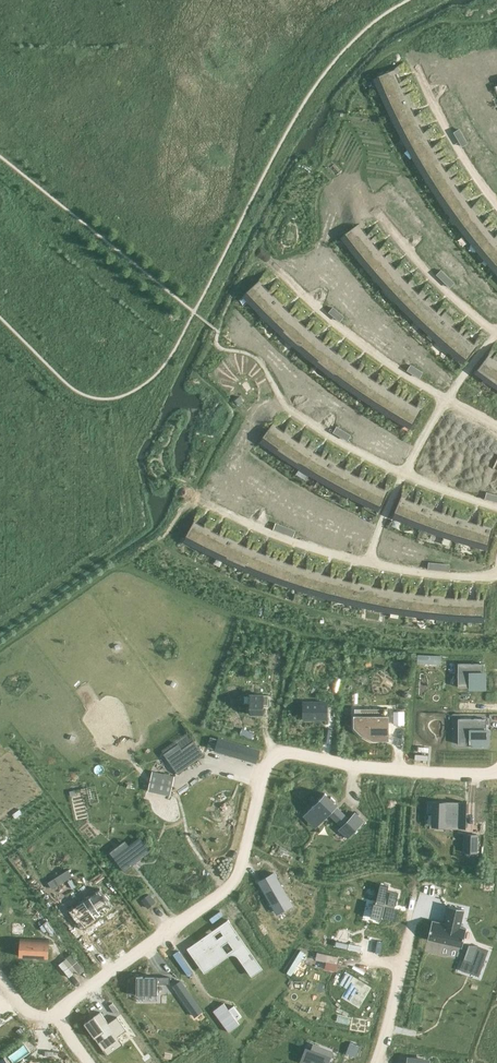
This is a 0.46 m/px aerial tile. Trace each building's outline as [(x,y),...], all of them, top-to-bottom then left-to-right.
[(394,69),(377,76),(378,80),(380,84),(381,87),(383,91),(384,94),(386,98),(387,101),(389,105),(391,108),(392,112),(409,104),(408,100),(406,97),(405,93),(403,90),(402,86),(400,83),(398,80),(397,76),(396,73),(394,69)] [(409,104),(392,112),(394,116),(396,120),(399,125),(401,129),(418,120),(416,116),(413,112),(411,108),(409,104)] [(418,120),(401,129),(403,133),(405,137),(407,141),(410,146),(426,136),(424,132),(422,128),(420,124),(418,120)] [(426,136),(410,146),(412,149),(413,152),(415,156),(417,159),(419,162),(421,166),(423,169),(425,172),(441,162),(439,159),(437,156),(436,153),(434,149),(432,146),(430,143),(428,140),(426,136)] [(441,162),(425,172),(427,175),(429,179),(431,182),(433,185),(435,188),(437,191),(453,181),(451,178),(449,175),(447,172),(445,168),(443,165),(441,162)] [(453,181),(437,191),(440,195),(443,199),(445,203),(448,207),(464,196),(461,192),(458,189),(456,185),(453,181)] [(464,196),(448,207),(451,211),(454,215),(456,219),(459,223),(474,211),(472,207),(469,204),(466,200),(464,196)] [(474,211),(459,223),(462,226),(464,229),(466,232),(468,235),(471,238),(473,241),(488,229),(486,226),(483,223),(481,220),(479,217),(477,214),(474,211)] [(359,223),(343,235),(346,238),(348,241),(350,244),(353,247),(355,250),(358,253),(372,241),(370,238),(368,235),(365,232),(363,229),(361,226),(359,223)] [(473,241),(476,244),(478,247),(480,250),(483,252),(485,255),(488,258),(496,250),(496,240),(495,237),(493,235),(490,232),(488,229),(473,241)] [(372,241),(358,253),(360,256),(362,259),(365,262),(367,265),(370,268),(372,271),(387,258),(384,256),(382,253),(379,250),(377,247),(375,244),(372,241)] [(488,258),(490,261),(493,264),(495,267),(496,269),(496,250),(488,258)] [(387,258),(372,271),(375,274),(378,278),(382,282),(385,285),(399,272),(396,269),(393,265),(390,262),(387,258)] [(399,272),(385,285),(388,289),(391,292),(394,296),(398,299),(411,286),(408,283),(405,279),(402,276),(399,272)] [(259,280),(245,293),(248,296),(250,299),(253,302),(255,304),(258,307),(261,310),(264,313),(266,316),(280,302),(277,299),(274,297),(272,294),(269,291),(267,289),(264,286),(261,283),(259,280)] [(411,286),(398,299),(400,302),(403,305),(406,307),(408,310),(411,313),(414,315),(427,302),(424,299),(422,297),(419,294),(417,291),(414,289),(411,286)] [(280,302),(266,316),(269,318),(272,321),(275,324),(277,326),(280,329),(283,331),(296,317),(293,315),(290,312),(288,310),(285,307),(282,305),(280,302)] [(427,302),(414,315),(417,318),(419,321),(422,323),(425,326),(428,329),(430,331),(433,334),(436,336),(449,322),(446,320),(443,317),(440,315),(438,312),(435,309),(432,307),(430,304),(427,302)] [(296,317),(283,331),(286,334),(288,337),(291,339),(294,342),(297,344),(300,347),(312,332),(309,330),(307,327),(304,325),(301,322),(298,320),(296,317)] [(449,322),(436,336),(439,339),(442,341),(445,344),(448,346),(450,349),(453,351),(466,337),(463,334),(460,332),(457,329),(454,327),(451,324),(449,322)] [(312,332),(300,347),(303,349),(306,352),(309,354),(311,357),(314,359),(317,361),(329,347),(326,344),(324,342),(321,340),(318,337),(315,335),(312,332)] [(466,337),(453,351),(456,354),(459,356),(463,359),(466,361),(477,346),(474,344),(471,341),(468,339),(466,337)] [(329,347),(317,361),(320,364),(323,366),(326,368),(329,371),(332,373),(335,375),(347,360),(344,358),(341,356),(338,354),(335,351),(332,349),(329,347)] [(477,370),(480,373),(484,375),(488,378),(491,381),(495,383),(496,385),(496,361),(495,360),(492,357),(488,355),(477,370)] [(347,360),(335,375),(338,378),(342,380),(345,382),(348,384),(351,387),(354,389),(365,373),(362,371),(359,369),(356,367),(353,365),(350,363),(347,360)] [(365,373),(354,389),(357,391),(360,393),(363,395),(366,398),(370,400),(373,402),(383,386),(380,384),(377,382),(374,380),(371,378),(368,375),(365,373)] [(383,386),(373,402),(376,404),(379,406),(382,408),(386,410),(389,412),(392,414),(402,398),(399,396),(396,394),(393,392),(389,390),(386,388),(383,386)] [(402,398),(392,414),(395,416),(399,418),(402,420),(406,422),(409,424),(412,426),(422,409),(418,407),(415,405),(412,403),(408,402),(405,400),(402,398)] [(273,423),(261,439),(265,441),(269,444),(273,447),(277,450),(288,434),(284,431),(280,429),(276,426),(273,423)] [(288,434),(277,450),(281,452),(285,455),(288,457),(292,460),(296,462),(300,465),(310,448),(306,446),(302,444),(299,441),(295,439),(292,437),(288,434)] [(310,448),(300,465),(303,467),(306,469),(309,471),(313,473),(316,474),(319,476),(322,478),(326,480),(335,464),(332,462),(329,460),(326,458),(322,456),(319,454),(316,452),(313,450),(310,448)] [(335,464),(326,480),(329,482),(332,484),(336,486),(339,488),(348,471),(345,469),(342,467),(338,466),(335,464)] [(348,471),(339,488),(344,490),(348,492),(353,495),(357,497),(362,499),(366,501),(374,484),(370,482),(366,480),(361,478),(357,476),(352,473),(348,471)] [(374,484),(366,501),(370,503),(373,505),(377,507),(380,508),(388,491),(385,489),(381,488),(378,486),(374,484)] [(401,496),(394,514),(397,515),(401,517),(404,518),(408,520),(411,521),(415,523),(419,524),(422,525),(429,508),(425,506),(422,505),(418,504),(415,502),(411,501),(408,499),(404,498),(401,496)] [(429,508),(422,525),(426,527),(429,528),(433,529),(437,531),(440,532),(444,533),(447,534),(451,536),(455,537),(458,538),(464,520),(460,519),(457,517),(453,516),(450,515),(446,514),(443,513),(439,511),(436,510),(432,509),(429,508)] [(464,520),(458,538),(462,539),(466,540),(469,541),(473,542),(477,543),(481,544),(484,545),(488,546),(493,528),(489,527),(486,526),(482,525),(478,524),(475,523),(471,522),(468,521),(464,520)] [(194,521),(185,538),(188,539),(192,541),(195,543),(199,545),(207,528),(204,526),(201,524),(197,523),(194,521)] [(207,528),(199,545),(202,547),(206,548),(209,550),(212,552),(216,553),(219,555),(223,557),(226,558),(234,541),(231,539),(227,538),(224,536),(221,535),(217,533),(214,531),(211,530),(207,528)] [(234,541),(226,558),(230,560),(233,561),(237,563),(240,564),(244,566),(247,567),(254,550),(251,548),(248,547),(244,545),(241,544),(237,542),(234,541)] [(254,550),(247,567),(251,569),(254,570),(258,572),(261,573),(265,574),(268,576),(272,577),(276,578),(282,560),(279,559),(275,558),(272,557),(268,555),(265,554),(261,553),(258,551),(254,550)] [(282,560),(276,578),(279,580),(283,581),(286,582),(290,583),(296,565),(293,564),(289,563),(286,562),(282,560)] [(296,565),(290,583),(294,585),(297,586),(301,587),(304,588),(308,589),(312,590),(317,572),(314,571),(310,570),(307,569),(303,568),(300,567),(296,565)] [(317,572),(312,590),(315,591),(319,592),(323,593),(326,595),(330,596),(334,596),(339,578),(335,577),(331,576),(328,575),(324,574),(321,573),(317,572)] [(339,578),(334,596),(337,597),(341,598),(345,599),(349,600),(352,601),(356,602),(360,603),(363,604),(367,585),(364,584),(360,583),(357,583),(353,582),(349,581),(346,580),(342,579),(339,578)] [(367,585),(363,604),(367,604),(371,605),(375,606),(378,607),(382,607),(386,608),(389,589),(386,589),(382,588),(378,587),(375,587),(371,586),(367,585)] [(389,589),(386,608),(390,609),(393,609),(397,610),(401,611),(405,611),(408,612),(411,593),(407,592),(404,592),(400,591),(397,591),(393,590),(389,589)] [(411,593),(408,612),(412,612),(416,613),(420,613),(424,614),(427,614),(431,615),(435,615),(439,615),(441,596),(437,596),(433,596),(429,595),(426,595),(422,594),(418,594),(415,593),(411,593)] [(441,596),(439,615),(442,616),(446,616),(450,616),(454,617),(458,617),(461,617),(463,598),(459,598),(455,598),(452,597),(448,597),(444,597),(441,596)] [(463,598),(461,617),(465,618),(469,618),(473,618),(477,618),(481,618),(485,618),(485,599),(482,599),(478,599),(474,599),(470,599),(466,599),(463,598)] [(441,656),(418,656),(418,664),(441,665),(441,656)] [(458,664),(458,687),(469,687),(469,689),(486,689),(486,672),(484,672),(484,664),(458,664)] [(268,695),(250,695),(250,714),(264,714),(264,705),(268,705),(268,695)] [(327,703),(304,703),(304,719),(327,719),(327,703)] [(388,709),(355,709),(355,726),(361,726),(361,733),(374,733),(374,740),(388,740),(388,709)] [(404,725),(404,711),(395,711),(395,725),(404,725)] [(486,719),(458,719),(458,744),(469,744),(469,746),(488,746),(488,730),(486,730),(486,719)] [(187,733),(160,752),(170,767),(197,748),(187,733)] [(219,738),(215,752),(256,763),(259,750),(219,738)] [(152,772),(148,791),(170,796),(174,777),(152,772)] [(325,793),(306,812),(319,824),(338,805),(334,802),(335,801),(331,797),(330,798),(325,793)] [(432,802),(432,814),(438,815),(438,826),(465,827),(465,828),(466,828),(466,802),(466,803),(432,802)] [(355,812),(339,829),(348,838),(365,821),(355,812)] [(465,834),(465,852),(476,852),(476,835),(465,834)] [(140,837),(114,857),(124,871),(150,851),(140,837)] [(274,873),(258,882),(276,912),(291,903),(274,873)] [(374,903),(370,917),(381,920),(381,918),(395,921),(398,908),(395,908),(399,893),(388,890),(389,886),(380,884),(375,903),(374,903)] [(98,888),(68,912),(81,929),(112,906),(98,888)] [(147,894),(140,899),(146,906),(153,901),(147,894)] [(432,921),(428,939),(462,947),(466,929),(460,927),(464,909),(449,906),(445,924),(432,921)] [(189,948),(187,949),(189,951),(190,950),(196,960),(202,956),(209,966),(227,953),(222,946),(228,941),(252,975),(262,968),(229,922),(229,921),(228,920),(227,920),(228,921),(218,928),(223,935),(217,939),(214,935),(207,941),(205,938),(189,949),(189,948)] [(19,955),(19,956),(49,958),(49,956),(48,956),(49,941),(50,941),(50,940),(19,938),(19,940),(21,940),(20,955),(19,955)] [(465,958),(460,969),(478,976),(488,949),(478,946),(472,961),(465,958)] [(317,952),(316,960),(337,964),(339,957),(317,952)] [(354,976),(341,998),(359,1009),(372,988),(354,976)] [(136,982),(130,982),(130,994),(155,994),(155,995),(158,995),(158,984),(169,984),(170,977),(143,977),(136,977),(136,982)] [(94,1018),(85,1025),(95,1038),(101,1034),(104,1038),(98,1042),(104,1051),(120,1040),(118,1036),(127,1030),(117,1017),(108,1023),(100,1012),(93,1017),(94,1018)] [(334,1052),(317,1046),(313,1055),(307,1053),(304,1062),(330,1062),(334,1052)]
